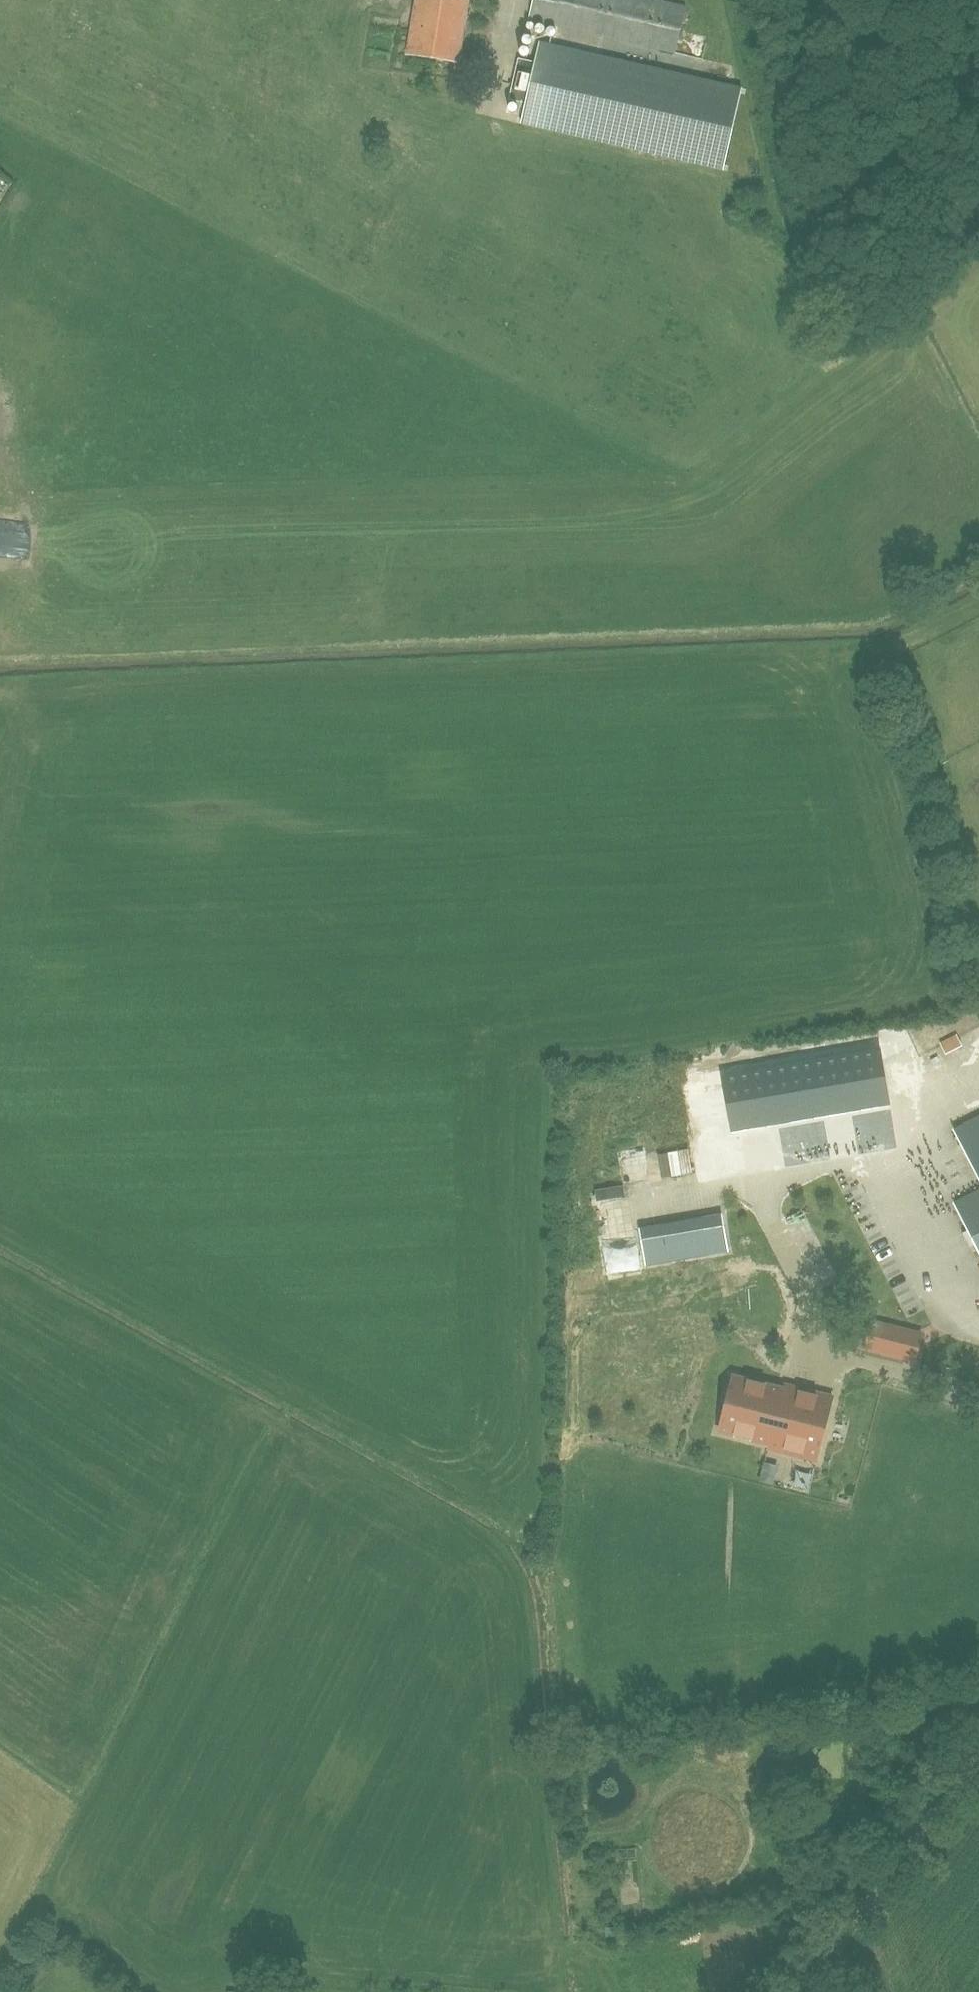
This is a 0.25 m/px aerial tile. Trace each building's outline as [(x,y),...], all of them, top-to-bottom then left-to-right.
[(467,0),(416,0),(408,54),(458,62),(467,0)] [(676,52),(686,7),(656,0),(534,0),(530,18),(676,52)] [(520,58),(510,100),(526,103),(521,124),(722,172),(742,88),(540,41),(535,62),(520,58)] [(723,1076),(732,1133),(891,1107),(882,1051),(723,1076)] [(955,1130),(978,1178),(978,1118),(955,1130)] [(612,1148),(615,1182),(650,1179),(647,1145),(612,1148)] [(653,1178),(679,1174),(674,1148),(649,1152),(653,1178)] [(954,1204),(968,1230),(975,1245),(978,1252),(978,1191),(954,1204)] [(645,1264),(727,1251),(722,1216),(639,1229),(645,1264)] [(865,1353),(904,1363),(911,1332),(872,1322),(865,1353)] [(784,1391),(786,1386),(785,1385),(783,1390),(732,1377),(719,1431),(769,1443),(768,1448),(817,1460),(832,1397),(807,1391),(806,1392),(807,1392),(806,1397),(784,1391)] [(756,1461),(751,1479),(764,1482),(768,1464),(756,1461)]
